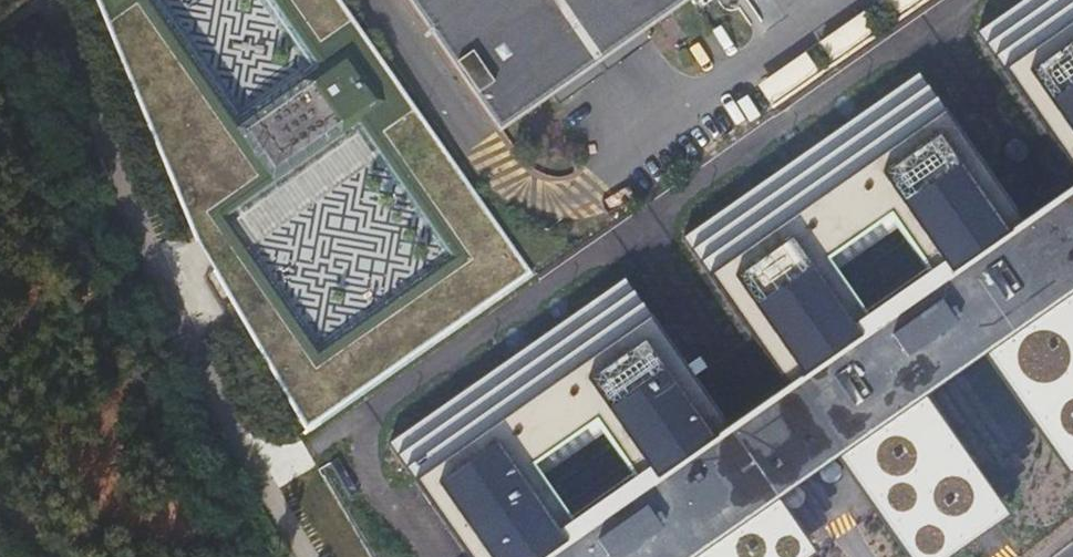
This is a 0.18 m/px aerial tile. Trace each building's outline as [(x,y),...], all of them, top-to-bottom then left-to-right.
[(214,274),(213,275),(306,434),(532,277),(338,0),(265,0),(313,69),(237,121),(153,0),(94,0),(195,244),(196,244),(203,241),(222,269),(214,274)] [(502,131),(690,0),(409,0),(502,131)] [(980,32),(1072,166),(1072,0),(1027,0),(980,32)] [(422,54),(440,76),(452,66),(434,44),(422,54)] [(758,88),(774,110),(821,77),(806,54),(758,88)] [(1025,224),(920,74),(683,238),(786,389),(729,429),(625,278),(387,443),(466,556),(681,556),(683,555),(684,556),(813,556),(817,554),(774,493),(830,454),(901,556),(950,556),(1010,515),(923,389),(978,351),(1065,476),(1072,471),(1072,294),(1069,288),(1072,285),(1072,191),(1025,224)] [(251,247),(375,163),(360,140),(235,224),(251,247)] [(196,244),(214,274),(222,269),(203,241),(196,244)]
